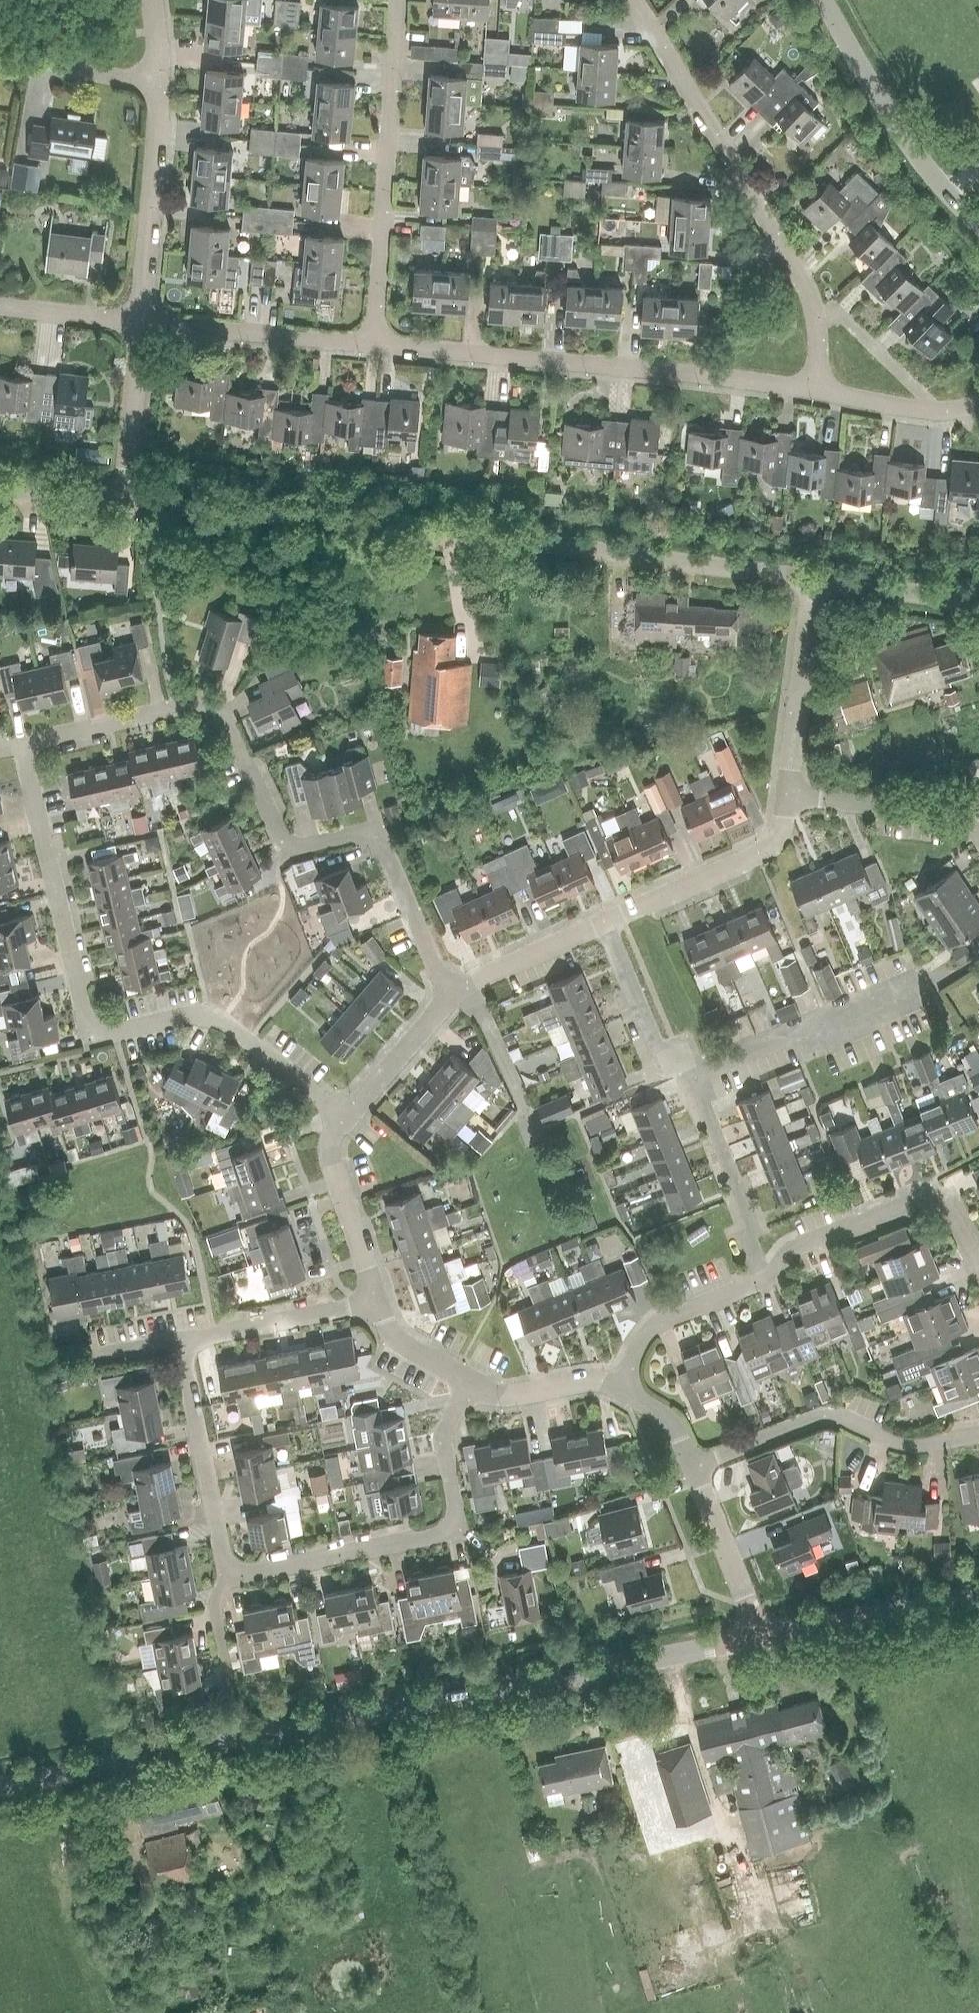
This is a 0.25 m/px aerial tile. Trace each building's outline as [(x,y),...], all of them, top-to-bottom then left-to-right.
[(245,23),(247,0),(210,0),(208,20),(245,23)] [(289,0),(284,0),(278,0),(275,25),(287,26),(289,0)] [(289,0),(287,26),(299,27),(301,2),(289,0)] [(463,0),(436,0),(435,13),(461,16),(463,0)] [(461,16),(488,18),(489,0),(463,0),(461,16)] [(727,18),(744,0),(709,0),(727,18)] [(319,30),(356,33),(358,7),(322,3),(319,30)] [(533,29),(558,31),(559,20),(534,18),(533,29)] [(243,50),(245,23),(208,20),(206,46),(243,50)] [(567,32),(558,31),(533,29),(532,42),(566,45),(567,32)] [(353,60),(356,33),(319,30),(317,56),(353,60)] [(495,64),(497,38),(485,37),(483,63),(495,64)] [(495,64),(508,65),(508,63),(509,52),(510,40),(497,38),(495,64)] [(578,70),(615,73),(617,46),(580,43),(578,70)] [(459,49),(411,45),(410,57),(458,60),(459,49)] [(283,65),(284,53),(259,51),(258,63),(283,65)] [(283,65),(307,68),(308,55),(284,53),(283,65)] [(760,111),(793,77),(782,67),(773,77),(753,58),(727,84),(748,104),(750,102),(760,111)] [(809,79),(822,65),(813,58),(800,72),(809,79)] [(428,101),(465,104),(478,105),(481,63),(448,60),(447,77),(430,75),(428,101)] [(282,78),(283,65),(258,63),(257,76),(282,78)] [(508,65),(495,64),(483,63),(482,75),(507,77),(508,65)] [(306,80),(307,68),(283,65),(282,78),(306,80)] [(613,100),(615,73),(578,70),(576,97),(613,100)] [(205,97),(242,100),(244,75),(207,71),(205,97)] [(793,77),(760,111),(771,122),(776,117),(801,141),(821,120),(810,109),(817,100),(793,77)] [(315,107),(352,110),(354,85),(318,81),(315,107)] [(528,102),(552,104),(553,93),(529,91),(528,102)] [(239,127),(242,100),(205,97),(203,124),(239,127)] [(463,131),(465,104),(428,101),(426,128),(463,131)] [(551,117),(552,104),(528,102),(527,115),(551,117)] [(349,138),(352,110),(315,107),(312,134),(349,138)] [(33,125),(32,131),(29,150),(28,156),(46,159),(48,152),(89,158),(95,124),(52,118),(50,128),(33,125)] [(624,146),(661,149),(663,123),(626,120),(624,146)] [(276,143),(277,131),(252,129),(250,140),(276,143)] [(276,143),(300,145),(302,133),(277,131),(276,143)] [(476,145),(501,147),(502,135),(477,133),(476,145)] [(274,155),(276,143),(250,140),(249,153),(274,155)] [(299,158),(300,145),(276,143),(274,155),(299,158)] [(500,160),(501,147),(476,145),(475,158),(500,160)] [(659,175),(661,149),(624,146),(622,173),(659,175)] [(194,173),(232,177),(235,152),(196,148),(194,173)] [(422,183),(458,186),(473,187),(475,166),(469,158),(460,157),(460,160),(424,157),(422,183)] [(304,184),(341,187),(343,162),(307,158),(304,184)] [(40,188),(41,162),(13,161),(13,187),(40,188)] [(600,183),(610,182),(610,171),(585,169),(584,181),(600,183)] [(847,224),(868,202),(867,202),(877,191),(856,171),(838,189),(830,181),(803,208),(822,227),(836,213),(847,224)] [(230,204),(232,177),(194,173),(192,201),(230,204)] [(585,182),(564,180),(562,195),(584,197),(585,182)] [(610,182),(600,183),(599,195),(626,197),(627,183),(610,182)] [(456,212),(458,186),(422,183),(420,209),(456,212)] [(338,215),(341,187),(304,184),(302,211),(338,215)] [(671,223),(708,226),(710,200),(673,198),(671,223)] [(874,267),(895,246),(870,221),(878,213),(868,202),(847,224),(857,234),(849,242),(874,267)] [(268,220),(270,208),(245,206),(243,218),(268,220)] [(268,220),(293,223),(294,210),(270,208),(268,220)] [(472,228),(484,229),(496,230),(497,218),(473,216),(472,228)] [(267,233),(268,220),(243,218),(242,231),(267,233)] [(292,236),(293,223),(268,220),(267,233),(292,236)] [(708,226),(671,223),(669,250),(692,252),(692,262),(702,262),(703,252),(706,253),(708,226)] [(446,226),(421,224),(419,237),(445,239),(446,226)] [(191,251),(227,255),(229,229),(193,226),(191,251)] [(482,255),(484,229),(472,228),(470,254),(482,255)] [(494,256),(496,230),(484,229),(482,255),(494,256)] [(104,261),(107,233),(93,231),(92,240),(51,234),(46,269),(88,275),(90,259),(104,261)] [(557,261),(559,235),(548,234),(545,260),(557,261)] [(559,235),(557,261),(569,262),(571,236),(559,235)] [(303,262),(340,265),(342,240),(306,236),(303,262)] [(633,258),(635,247),(622,246),(620,270),(632,271),(633,271),(633,258)] [(923,290),(898,265),(906,257),(895,246),(874,267),(861,280),(861,281),(862,281),(882,301),(887,296),(901,310),(923,290)] [(647,259),(660,260),(661,248),(635,247),(633,258),(647,259)] [(224,282),(227,255),(191,251),(188,279),(224,282)] [(645,283),(647,259),(633,258),(633,271),(635,271),(634,282),(645,283)] [(251,269),(250,283),(262,284),(265,260),(252,259),(251,269)] [(265,260),(262,284),(274,285),(276,261),(265,260)] [(296,262),(292,304),(316,306),(319,291),(337,293),(340,265),(303,262),(296,262)] [(710,289),(712,264),(700,263),(698,288),(710,289)] [(591,324),(593,288),(582,287),(576,270),(567,269),(565,286),(568,287),(565,322),(591,324)] [(438,311),(442,273),(415,271),(412,308),(438,311)] [(517,285),(515,321),(540,324),(545,273),(535,272),(530,286),(517,285)] [(442,273),(438,311),(465,313),(468,276),(442,273)] [(515,321),(517,285),(511,284),(511,277),(491,275),(487,319),(515,321)] [(939,324),(953,309),(928,284),(923,290),(901,310),(887,324),(888,325),(889,324),(899,334),(905,329),(930,354),(949,334),(939,324)] [(593,288),(591,324),(617,326),(620,290),(593,288)] [(668,335),(671,299),(644,297),(642,333),(668,335)] [(671,299),(668,335),(694,337),(696,300),(671,299)] [(225,421),(228,393),(230,372),(228,372),(228,374),(214,372),(214,379),(179,376),(176,405),(211,408),(210,419),(225,421)] [(46,375),(32,373),(31,379),(0,376),(0,404),(27,408),(26,420),(42,422),(46,375)] [(46,375),(42,422),(54,423),(54,425),(77,428),(77,426),(91,428),(94,408),(85,407),(88,377),(61,374),(60,376),(46,375)] [(275,437),(278,409),(280,388),(278,388),(278,390),(264,389),(263,397),(228,393),(225,421),(260,424),(259,435),(275,437)] [(326,430),(327,401),(328,392),(327,392),(327,394),(312,392),(311,412),(278,409),(275,437),(324,442),(326,430)] [(374,447),(377,401),(363,400),(363,405),(327,401),(326,430),(351,433),(350,449),(359,450),(359,445),(374,447)] [(419,403),(391,400),(391,403),(377,401),(374,447),(387,448),(388,435),(416,438),(419,403)] [(492,458),(496,411),(483,410),(483,405),(448,402),(447,414),(445,441),(479,445),(478,456),(492,458)] [(496,411),(492,458),(508,459),(531,461),(532,448),(536,448),(539,412),(511,410),(511,412),(496,411)] [(617,422),(613,469),(648,472),(650,457),(656,458),(659,423),(630,420),(630,423),(617,422)] [(613,469),(617,422),(601,421),(600,428),(566,424),(563,452),(564,452),(563,464),(613,469)] [(738,466),(740,438),(741,429),(739,429),(739,431),(726,430),(725,437),(690,434),(687,461),(722,464),(721,475),(737,477),(738,466)] [(786,482),(790,455),(792,434),(790,434),(790,435),(775,434),(775,441),(740,438),(738,466),(763,468),(762,477),(771,485),(777,486),(786,487),(786,482)] [(76,447),(75,460),(108,463),(109,450),(76,447)] [(835,499),(839,472),(841,450),(839,450),(839,452),(824,451),(823,458),(790,455),(786,482),(819,484),(818,497),(835,499)] [(887,490),(889,463),(890,455),(888,454),(888,456),(874,455),(872,475),(839,472),(835,499),(886,503),(887,490)] [(978,477),(978,463),(952,460),(951,479),(937,478),(934,507),(948,509),(949,497),(976,499),(975,512),(976,512),(978,512),(978,481),(978,477)] [(934,507),(937,478),(923,476),(924,466),(889,463),(887,490),(921,494),(920,506),(934,507)] [(412,466),(411,480),(424,481),(425,467),(412,466)] [(737,485),(737,477),(721,475),(721,483),(737,485)] [(58,590),(51,558),(35,557),(37,541),(0,539),(0,574),(33,576),(37,595),(58,590)] [(128,592),(130,564),(117,563),(119,547),(74,544),(72,576),(116,579),(115,591),(128,592)] [(736,643),(737,609),(715,608),(715,606),(688,605),(689,596),(678,596),(678,603),(667,602),(668,595),(636,594),(635,644),(676,646),(677,632),(712,633),(711,642),(736,643)] [(252,643),(260,617),(239,611),(237,618),(211,610),(206,624),(210,625),(200,657),(228,665),(236,638),(252,643)] [(8,633),(5,622),(0,623),(0,635),(8,633)] [(115,655),(123,681),(144,676),(137,648),(149,645),(144,622),(131,624),(135,641),(113,646),(115,655)] [(950,680),(972,673),(961,638),(935,647),(929,629),(874,646),(892,704),(893,703),(893,702),(950,684),(950,685),(952,685),(950,680)] [(467,724),(471,663),(453,662),(455,634),(422,632),(420,649),(415,649),(415,659),(412,658),(408,719),(467,724)] [(123,681),(115,655),(104,658),(100,641),(78,646),(84,669),(96,666),(103,695),(125,690),(123,681)] [(37,667),(46,704),(70,699),(65,679),(77,676),(71,649),(50,654),(52,664),(37,667)] [(675,657),(677,657),(676,676),(691,677),(691,673),(696,674),(696,665),(691,665),(691,656),(684,656),(684,651),(675,651),(675,657)] [(404,659),(385,657),(383,683),(402,685),(404,659)] [(284,730),(301,722),(290,698),(303,692),(288,660),(276,666),(280,674),(258,684),(263,695),(249,702),(261,727),(279,719),(284,730)] [(37,667),(22,671),(20,661),(0,666),(0,671),(5,692),(17,690),(22,710),(25,709),(30,712),(39,710),(41,705),(46,704),(37,667)] [(501,674),(482,672),(481,683),(500,685),(501,674)] [(879,714),(867,680),(836,690),(847,724),(879,714)] [(960,703),(956,691),(944,694),(948,706),(960,703)] [(173,741),(180,775),(194,772),(196,784),(205,782),(195,736),(173,741)] [(168,778),(180,775),(173,741),(152,746),(162,792),(170,790),(168,778)] [(364,755),(361,745),(347,749),(342,766),(327,770),(338,809),(362,802),(359,791),(377,787),(369,754),(364,755)] [(742,775),(728,745),(714,751),(728,781),(742,775)] [(154,794),(162,792),(152,746),(129,751),(131,759),(139,784),(151,782),(154,794)] [(141,792),(139,784),(131,759),(111,763),(122,809),(130,807),(127,795),(141,792)] [(338,809),(327,770),(313,774),(300,762),(286,765),(295,798),(308,794),(314,815),(338,809)] [(113,811),(122,809),(111,763),(90,768),(98,802),(111,799),(113,811)] [(85,805),(98,802),(90,768),(68,773),(79,819),(88,817),(85,805)] [(587,784),(582,770),(567,775),(572,790),(587,784)] [(683,801),(670,771),(655,777),(669,807),(683,801)] [(533,786),(540,802),(571,789),(564,773),(533,786)] [(700,778),(722,827),(748,816),(733,783),(717,790),(710,773),(700,778)] [(696,839),(722,827),(700,778),(690,782),(697,799),(681,806),(696,839)] [(656,813),(667,808),(655,782),(644,787),(656,813)] [(625,811),(647,860),(673,849),(659,816),(643,823),(635,806),(625,811)] [(621,872),(647,860),(625,811),(615,815),(621,828),(607,834),(598,813),(585,819),(596,846),(607,841),(621,872)] [(132,817),(136,833),(151,829),(147,814),(132,817)] [(211,851),(243,836),(233,816),(190,835),(194,843),(205,838),(211,851)] [(186,837),(182,828),(174,831),(178,841),(186,837)] [(554,863),(569,895),(595,883),(584,860),(596,855),(584,829),(562,839),(570,856),(554,863)] [(220,870),(252,855),(243,836),(211,851),(216,862),(205,867),(209,875),(220,870)] [(14,862),(9,840),(0,842),(0,865),(14,862)] [(569,895),(554,863),(539,870),(527,843),(505,853),(520,888),(532,883),(543,907),(569,895)] [(95,860),(88,862),(93,884),(127,876),(124,862),(136,859),(134,851),(118,855),(95,860)] [(850,897),(855,895),(867,889),(873,904),(887,898),(885,881),(876,860),(863,866),(857,852),(835,861),(850,897)] [(509,893),(520,888),(505,853),(483,863),(494,889),(479,896),(494,929),(520,917),(509,893)] [(252,855),(220,870),(226,882),(215,888),(218,895),(261,876),(252,855)] [(861,909),(855,895),(850,897),(835,861),(813,871),(828,906),(845,899),(851,914),(861,909)] [(0,865),(0,888),(19,883),(14,862),(0,865)] [(332,896),(356,886),(348,866),(321,877),(316,865),(294,874),(298,886),(315,879),(323,900),(332,896)] [(952,908),(972,894),(955,869),(935,882),(952,908)] [(811,914),(828,906),(813,871),(790,881),(805,915),(801,917),(808,933),(818,928),(811,914)] [(127,876),(93,884),(98,905),(144,894),(142,885),(130,888),(127,876)] [(916,884),(911,877),(903,882),(908,890),(916,884)] [(931,922),(952,908),(935,882),(914,896),(931,922)] [(356,886),(332,896),(336,907),(319,914),(328,935),(350,926),(346,915),(373,904),(365,883),(356,886)] [(494,929),(479,896),(463,903),(456,886),(434,896),(445,922),(457,917),(468,940),(494,929)] [(144,894),(98,905),(103,926),(137,918),(134,905),(146,902),(144,894)] [(969,933),(978,926),(978,904),(972,894),(952,908),(969,933)] [(736,918),(750,950),(766,943),(773,960),(784,956),(762,906),(736,918)] [(26,940),(36,938),(30,914),(5,920),(2,908),(0,909),(0,945),(26,940)] [(948,947),(969,933),(952,908),(931,922),(948,947)] [(905,946),(898,915),(887,917),(894,948),(905,946)] [(137,918),(103,926),(109,948),(116,946),(150,937),(154,936),(152,927),(140,930),(137,918)] [(750,950),(736,918),(710,929),(732,978),(742,974),(735,957),(750,950)] [(160,926),(152,927),(154,936),(162,934),(160,926)] [(715,966),(722,983),(732,978),(710,929),(684,940),(698,973),(715,966)] [(370,934),(357,943),(371,963),(384,955),(370,934)] [(150,937),(116,946),(121,966),(155,958),(167,955),(165,946),(153,949),(150,937)] [(10,980),(7,968),(24,964),(31,962),(26,940),(0,945),(0,982),(10,980)] [(974,956),(965,942),(951,951),(961,965),(974,956)] [(811,943),(800,948),(807,964),(818,959),(811,943)] [(335,957),(341,951),(334,945),(329,951),(335,957)] [(875,960),(870,948),(859,952),(863,964),(875,960)] [(155,958),(121,966),(126,988),(172,977),(170,968),(158,971),(155,958)] [(795,958),(780,965),(793,994),(808,988),(795,958)] [(317,965),(323,971),(329,965),(322,959),(317,965)] [(828,963),(814,969),(826,999),(841,992),(828,963)] [(318,977),(323,971),(317,965),(311,971),(318,977)] [(368,984),(392,1004),(404,990),(380,970),(368,984)] [(542,1019),(592,998),(581,972),(548,985),(555,1002),(522,1015),(526,1025),(542,1019)] [(380,1018),(392,1004),(368,984),(356,997),(380,1018)] [(293,992),(300,998),(306,992),(298,986),(293,992)] [(44,1016),(39,994),(14,1000),(12,988),(0,991),(0,1013),(5,1012),(8,1026),(18,1024),(44,1016)] [(295,1005),(300,998),(293,992),(287,999),(295,1005)] [(368,1031),(380,1018),(356,997),(345,1011),(368,1031)] [(563,1022),(570,1038),(603,1024),(592,998),(542,1019),(546,1029),(563,1022)] [(356,1045),(368,1031),(345,1011),(333,1025),(356,1045)] [(44,1016),(18,1024),(21,1037),(8,1040),(13,1061),(36,1056),(34,1044),(59,1037),(54,1014),(44,1016)] [(559,1060),(564,1071),(613,1050),(603,1024),(570,1038),(576,1053),(559,1060)] [(344,1059),(356,1045),(333,1025),(321,1039),(344,1059)] [(453,1053),(435,1075),(462,1098),(473,1085),(487,1097),(502,1080),(487,1048),(483,1045),(466,1065),(453,1053)] [(970,1053),(978,1070),(978,1049),(970,1053)] [(624,1076),(613,1050),(564,1071),(568,1081),(585,1073),(596,1101),(629,1087),(624,1076)] [(942,1098),(946,1096),(928,1051),(913,1057),(922,1080),(927,1078),(936,1100),(919,1107),(922,1114),(934,1142),(956,1134),(942,1098)] [(193,1062),(178,1055),(164,1083),(167,1085),(163,1094),(182,1104),(192,1115),(199,1101),(218,1068),(196,1057),(193,1062)] [(149,1078),(144,1065),(132,1070),(138,1083),(149,1078)] [(780,1073),(785,1090),(809,1083),(805,1066),(780,1073)] [(218,1068),(199,1101),(214,1109),(205,1127),(225,1136),(241,1103),(230,1097),(240,1079),(218,1068)] [(546,1070),(537,1074),(540,1081),(549,1077),(546,1070)] [(970,1076),(978,1091),(978,1071),(970,1076)] [(942,1098),(956,1134),(978,1125),(965,1090),(969,1088),(963,1072),(953,1076),(958,1091),(946,1096),(942,1098)] [(922,1114),(905,1121),(896,1098),(902,1096),(893,1074),(877,1080),(895,1125),(900,1123),(914,1159),(937,1150),(934,1142),(922,1114)] [(91,1081),(101,1115),(114,1111),(118,1123),(126,1120),(112,1075),(91,1081)] [(450,1111),(462,1098),(435,1075),(418,1095),(457,1131),(464,1123),(450,1111)] [(88,1119),(101,1115),(91,1081),(70,1088),(84,1133),(92,1131),(88,1119)] [(803,1096),(812,1092),(809,1085),(800,1088),(803,1096)] [(60,1127),(51,1094),(49,1086),(27,1093),(37,1126),(49,1122),(53,1134),(61,1132),(60,1127)] [(76,1135),(84,1133),(70,1088),(51,1094),(60,1127),(72,1124),(76,1135)] [(746,1118),(775,1107),(768,1090),(739,1101),(746,1118)] [(574,1109),(567,1092),(536,1105),(543,1122),(574,1109)] [(812,1092),(803,1096),(806,1104),(815,1100),(812,1092)] [(24,1130),(37,1126),(27,1093),(5,1100),(19,1145),(27,1142),(24,1130)] [(450,1140),(457,1131),(418,1095),(398,1118),(424,1141),(436,1128),(450,1140)] [(661,1097),(632,1109),(639,1126),(668,1114),(661,1097)] [(746,1118),(753,1135),(781,1123),(775,1107),(746,1118)] [(610,1123),(605,1112),(584,1121),(588,1132),(610,1123)] [(639,1126),(646,1143),(675,1131),(668,1114),(639,1126)] [(892,1167),(914,1159),(900,1123),(895,1125),(883,1130),(877,1115),(867,1119),(873,1134),(877,1132),(892,1167)] [(809,1132),(818,1129),(815,1121),(806,1124),(809,1132)] [(753,1135),(759,1152),(788,1140),(781,1123),(753,1135)] [(138,1124),(122,1129),(126,1144),(143,1139),(138,1124)] [(877,1132),(873,1134),(861,1138),(855,1124),(831,1133),(842,1160),(860,1154),(869,1176),(892,1167),(877,1132)] [(489,1140),(477,1129),(466,1141),(478,1152),(489,1140)] [(818,1129),(809,1132),(812,1140),(821,1137),(818,1129)] [(652,1159),(681,1148),(675,1131),(646,1143),(652,1159)] [(592,1145),(601,1141),(598,1134),(589,1137),(592,1145)] [(759,1152),(766,1169),(795,1157),(792,1149),(798,1146),(795,1138),(788,1140),(759,1152)] [(241,1180),(270,1170),(262,1145),(242,1152),(239,1141),(215,1149),(227,1185),(241,1180)] [(601,1141),(592,1145),(595,1153),(604,1149),(601,1141)] [(659,1176),(688,1165),(681,1148),(652,1159),(659,1176)] [(822,1166),(831,1162),(828,1154),(819,1158),(822,1166)] [(766,1169),(773,1185),(801,1174),(797,1163),(795,1157),(766,1169)] [(192,1192),(181,1159),(168,1163),(179,1196),(192,1192)] [(67,1171),(64,1160),(49,1164),(52,1175),(67,1171)] [(14,1167),(18,1181),(38,1174),(34,1161),(14,1167)] [(831,1162),(822,1166),(825,1174),(834,1170),(831,1162)] [(666,1193),(695,1181),(688,1165),(659,1176),(666,1193)] [(606,1178),(614,1175),(611,1167),(603,1170),(606,1178)] [(270,1170),(241,1180),(227,1185),(233,1201),(237,1199),(244,1218),(267,1210),(264,1199),(279,1194),(270,1170)] [(808,1191),(801,1174),(773,1185),(779,1203),(808,1191)] [(614,1175),(606,1178),(609,1186),(617,1183),(614,1175)] [(695,1181),(666,1193),(673,1210),(702,1198),(695,1181)] [(395,1230),(446,1213),(442,1203),(425,1209),(419,1192),(385,1203),(395,1230)] [(619,1211),(628,1208),(625,1200),(616,1204),(619,1211)] [(628,1208),(619,1211),(622,1219),(631,1216),(628,1208)] [(432,1229),(461,1219),(457,1209),(446,1213),(395,1230),(404,1257),(438,1245),(432,1229)] [(584,1230),(597,1225),(593,1213),(579,1218),(584,1230)] [(267,1258),(297,1248),(289,1223),(274,1228),(270,1218),(246,1226),(253,1247),(263,1244),(267,1258)] [(168,1238),(166,1238),(162,1220),(154,1221),(158,1240),(169,1292),(191,1288),(184,1253),(171,1256),(168,1238)] [(205,1238),(210,1253),(241,1243),(236,1227),(205,1238)] [(881,1278),(933,1257),(926,1239),(913,1244),(907,1227),(856,1247),(862,1262),(873,1258),(881,1278)] [(578,1249),(573,1236),(559,1242),(564,1255),(578,1249)] [(148,1296),(169,1292),(158,1240),(149,1242),(153,1259),(141,1262),(148,1296)] [(413,1283),(464,1265),(460,1255),(443,1261),(438,1245),(404,1257),(413,1283)] [(127,1301),(148,1296),(141,1262),(129,1264),(125,1247),(116,1248),(127,1301)] [(110,1268),(99,1270),(106,1305),(127,1301),(116,1248),(107,1250),(110,1268)] [(297,1248),(267,1258),(272,1272),(263,1275),(270,1296),(294,1288),(290,1277),(305,1272),(297,1248)] [(550,1262),(545,1249),(526,1256),(526,1258),(531,1270),(550,1262)] [(86,1309),(106,1305),(99,1270),(87,1273),(83,1253),(75,1255),(82,1292),(86,1309)] [(49,1277),(53,1298),(82,1292),(75,1255),(62,1258),(63,1265),(67,1264),(69,1273),(49,1277)] [(647,1278),(638,1256),(624,1261),(633,1284),(647,1278)] [(590,1261),(610,1311),(636,1300),(623,1267),(607,1274),(600,1257),(590,1261)] [(933,1257),(881,1278),(887,1295),(873,1301),(877,1311),(917,1295),(913,1285),(940,1274),(933,1257)] [(519,1261),(512,1267),(516,1277),(522,1275),(521,1274),(531,1270),(526,1258),(519,1261)] [(464,1265),(413,1283),(422,1310),(456,1299),(450,1282),(481,1271),(477,1261),(474,1262),(464,1265)] [(584,1322),(610,1311),(590,1261),(579,1265),(586,1282),(571,1289),(584,1322)] [(483,1276),(463,1284),(471,1309),(492,1301),(483,1276)] [(558,1332),(584,1322),(571,1289),(555,1295),(548,1278),(538,1282),(558,1332)] [(812,1287),(833,1340),(847,1334),(853,1348),(864,1344),(849,1305),(840,1308),(829,1280),(812,1287)] [(558,1332),(538,1282),(520,1290),(523,1298),(515,1302),(531,1343),(558,1332)] [(833,1340),(812,1287),(795,1294),(801,1309),(791,1313),(792,1318),(789,1319),(792,1328),(802,1352),(833,1340)] [(86,1309),(82,1292),(53,1298),(57,1318),(85,1312),(85,1309),(86,1309)] [(902,1313),(909,1330),(962,1309),(955,1292),(927,1303),(923,1293),(917,1295),(877,1311),(881,1321),(902,1313)] [(962,1309),(909,1330),(916,1347),(894,1356),(898,1367),(939,1350),(935,1340),(969,1327),(962,1309)] [(753,1320),(774,1373),(805,1360),(790,1324),(777,1329),(770,1313),(753,1320)] [(757,1380),(774,1373),(753,1320),(735,1327),(746,1355),(736,1359),(752,1399),(759,1396),(760,1385),(757,1380)] [(352,1335),(324,1341),(324,1344),(328,1361),(356,1356),(352,1335)] [(752,1399),(736,1359),(727,1363),(716,1335),(698,1342),(719,1395),(735,1389),(741,1403),(752,1399)] [(937,1383),(978,1366),(978,1346),(964,1352),(960,1341),(939,1350),(898,1367),(903,1380),(931,1369),(937,1383)] [(702,1402),(719,1395),(698,1342),(681,1350),(692,1379),(682,1383),(696,1416),(706,1412),(702,1402)] [(328,1361),(324,1344),(304,1349),(311,1383),(313,1394),(325,1391),(327,1400),(336,1398),(328,1361)] [(299,1385),(311,1383),(304,1349),(283,1353),(293,1405),(302,1403),(299,1385)] [(284,1407),(293,1405),(283,1353),(262,1357),(268,1392),(280,1389),(284,1407)] [(356,1356),(328,1361),(336,1398),(348,1396),(346,1389),(342,1390),(340,1380),(360,1376),(356,1356)] [(257,1394),(268,1392),(262,1357),(240,1361),(251,1414),(260,1412),(257,1394)] [(242,1415),(251,1414),(240,1361),(218,1366),(225,1400),(238,1398),(242,1415)] [(937,1383),(944,1400),(933,1404),(938,1414),(974,1400),(970,1390),(978,1386),(978,1366),(937,1383)] [(123,1411),(159,1403),(154,1379),(129,1384),(126,1373),(102,1378),(106,1398),(120,1396),(123,1411)] [(159,1403),(123,1411),(126,1426),(112,1429),(117,1451),(141,1446),(138,1433),(163,1428),(159,1403)] [(376,1409),(352,1413),(358,1446),(371,1444),(371,1445),(409,1438),(404,1416),(378,1421),(376,1409)] [(323,1420),(328,1442),(349,1437),(344,1415),(323,1420)] [(577,1433),(584,1468),(609,1463),(611,1475),(623,1472),(618,1443),(606,1446),(603,1428),(577,1433)] [(240,1474),(275,1466),(271,1445),(290,1441),(288,1430),(263,1435),(266,1446),(236,1452),(240,1474)] [(572,1482),(569,1471),(584,1468),(577,1433),(552,1438),(555,1456),(543,1458),(549,1487),(561,1485),(561,1484),(572,1482)] [(549,1487),(543,1458),(531,1460),(527,1437),(501,1442),(508,1477),(523,1474),(525,1485),(535,1483),(537,1489),(549,1487)] [(359,1447),(361,1460),(365,1481),(389,1476),(386,1465),(413,1460),(409,1438),(371,1445),(359,1447)] [(491,1480),(508,1477),(501,1442),(476,1447),(479,1465),(468,1467),(476,1508),(476,1511),(496,1507),(495,1504),(491,1480)] [(760,1514),(794,1500),(789,1488),(801,1483),(803,1479),(797,1466),(794,1464),(782,1469),(781,1466),(779,1466),(774,1453),(749,1462),(755,1477),(759,1476),(762,1486),(751,1491),(760,1514)] [(140,1493),(175,1486),(170,1461),(145,1466),(143,1454),(113,1460),(116,1473),(121,1472),(123,1481),(137,1478),(140,1493)] [(276,1500),(296,1496),(301,1495),(299,1484),(280,1488),(275,1466),(240,1474),(244,1495),(274,1489),(276,1500)] [(323,1472),(307,1475),(310,1492),(326,1488),(323,1472)] [(957,1477),(965,1519),(978,1516),(978,1473),(957,1477)] [(389,1476),(365,1481),(367,1492),(366,1492),(370,1516),(409,1509),(409,1511),(422,1508),(417,1483),(391,1488),(389,1476)] [(840,1492),(852,1491),(851,1476),(839,1476),(840,1492)] [(900,1523),(903,1482),(884,1480),(883,1495),(866,1494),(865,1498),(854,1496),(852,1518),(863,1519),(862,1528),(899,1532),(900,1523)] [(903,1482),(900,1523),(936,1527),(939,1501),(921,1499),(922,1484),(903,1482)] [(175,1486),(140,1493),(143,1508),(129,1511),(133,1532),(157,1527),(155,1515),(180,1510),(175,1486)] [(296,1496),(276,1500),(272,1501),(274,1512),(249,1517),(254,1542),(289,1535),(286,1519),(300,1516),(296,1496)] [(609,1554),(648,1544),(638,1505),(599,1515),(609,1554)] [(809,1543),(832,1534),(824,1513),(789,1527),(794,1539),(781,1544),(783,1548),(775,1551),(785,1575),(801,1569),(799,1564),(815,1558),(809,1543)] [(548,1536),(571,1531),(568,1517),(545,1522),(548,1536)] [(159,1550),(156,1535),(129,1540),(132,1556),(134,1567),(148,1564),(151,1577),(192,1568),(187,1545),(159,1550)] [(932,1558),(949,1557),(948,1541),(931,1542),(932,1558)] [(530,1569),(549,1566),(545,1542),(519,1547),(523,1570),(500,1575),(509,1620),(539,1614),(530,1569)] [(568,1561),(573,1574),(586,1570),(582,1556),(568,1561)] [(643,1557),(611,1565),(600,1569),(603,1581),(614,1577),(618,1590),(625,1588),(631,1609),(669,1598),(662,1573),(648,1577),(643,1557)] [(109,1558),(96,1560),(100,1583),(113,1580),(109,1558)] [(851,1577),(862,1574),(857,1560),(847,1563),(851,1577)] [(430,1572),(440,1618),(462,1614),(463,1623),(477,1620),(469,1577),(456,1579),(454,1567),(450,1568),(446,1565),(438,1567),(435,1571),(430,1572)] [(197,1592),(192,1568),(151,1577),(155,1600),(141,1603),(144,1619),(172,1613),(169,1598),(197,1592)] [(424,1621),(440,1618),(430,1572),(426,1573),(421,1570),(414,1571),(410,1576),(407,1577),(410,1595),(398,1597),(406,1638),(419,1636),(424,1621)] [(349,1588),(357,1628),(358,1634),(380,1630),(394,1627),(389,1599),(376,1601),(373,1584),(349,1588)] [(335,1632),(357,1628),(349,1588),(326,1593),(329,1611),(317,1613),(323,1642),(336,1639),(335,1632)] [(268,1605),(278,1652),(293,1651),(296,1653),(298,1659),(301,1662),(316,1659),(307,1615),(295,1618),(292,1600),(288,1601),(283,1598),(276,1599),(272,1604),(268,1605)] [(278,1652),(268,1605),(264,1606),(259,1603),(251,1604),(248,1609),(245,1610),(248,1627),(236,1630),(244,1672),(259,1669),(256,1656),(278,1652)] [(158,1664),(197,1656),(192,1632),(174,1636),(172,1624),(144,1629),(146,1643),(153,1642),(158,1664)] [(197,1656),(158,1664),(162,1686),(155,1687),(161,1714),(189,1708),(186,1695),(194,1694),(192,1681),(202,1680),(197,1656)] [(737,1788),(752,1853),(812,1839),(790,1743),(826,1734),(816,1693),(699,1720),(716,1793),(737,1788)] [(720,1803),(695,1736),(665,1747),(667,1752),(663,1754),(686,1816),(720,1803)] [(563,1794),(613,1783),(605,1746),(565,1754),(566,1759),(541,1764),(546,1792),(562,1789),(563,1794)] [(184,1821),(223,1810),(215,1781),(187,1789),(185,1782),(133,1796),(144,1836),(185,1825),(184,1821)] [(580,1797),(583,1811),(592,1809),(589,1794),(580,1797)] [(198,1876),(186,1832),(145,1842),(157,1887),(198,1876)]
